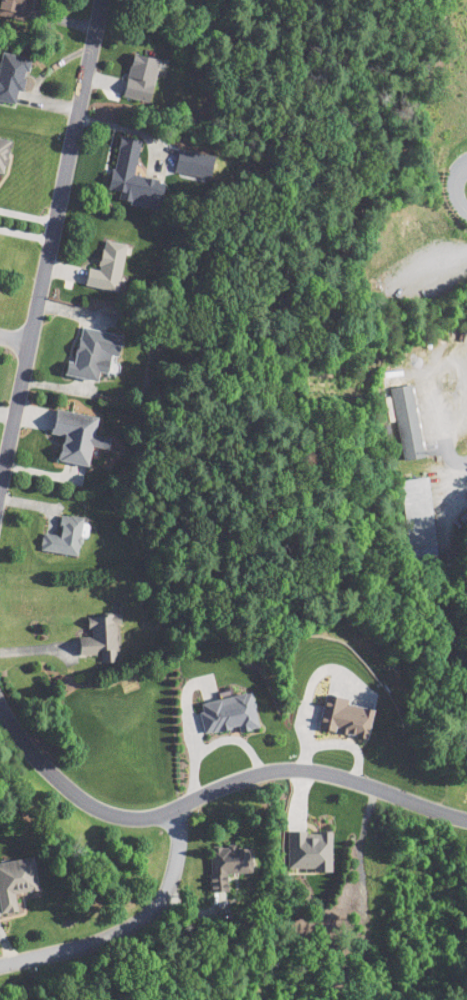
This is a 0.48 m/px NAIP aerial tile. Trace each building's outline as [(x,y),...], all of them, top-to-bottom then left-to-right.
[(19,19),(22,0),(0,0),(0,16),(19,19)] [(0,52),(0,101),(17,104),(27,57),(0,52)] [(158,59),(130,53),(120,96),(148,102),(158,59)] [(156,209),(161,180),(131,175),(137,140),(116,136),(106,189),(117,191),(115,201),(156,209)] [(82,286),(115,291),(122,243),(100,240),(96,269),(84,267),(82,286)] [(94,379),(95,370),(104,372),(108,353),(114,354),(118,334),(75,326),(67,375),(94,379)] [(388,387),(408,384),(422,456),(402,460),(388,387)] [(107,436),(91,434),(94,415),(51,408),(47,434),(58,436),(54,460),(85,465),(88,446),(105,449),(107,436)] [(403,556),(430,554),(423,476),(396,479),(403,556)] [(79,516),(57,514),(55,534),(39,532),(37,551),(75,554),(79,516)] [(75,654),(96,653),(96,662),(115,661),(113,614),(84,615),(84,636),(75,636),(75,654)] [(201,735),(254,726),(248,692),(195,701),(201,735)] [(283,869),(327,869),(327,831),(284,830),(283,869)] [(207,848),(207,889),(224,889),(224,873),(248,873),(248,847),(207,848)] [(0,862),(0,913),(15,911),(12,892),(37,888),(31,857),(0,862)]
